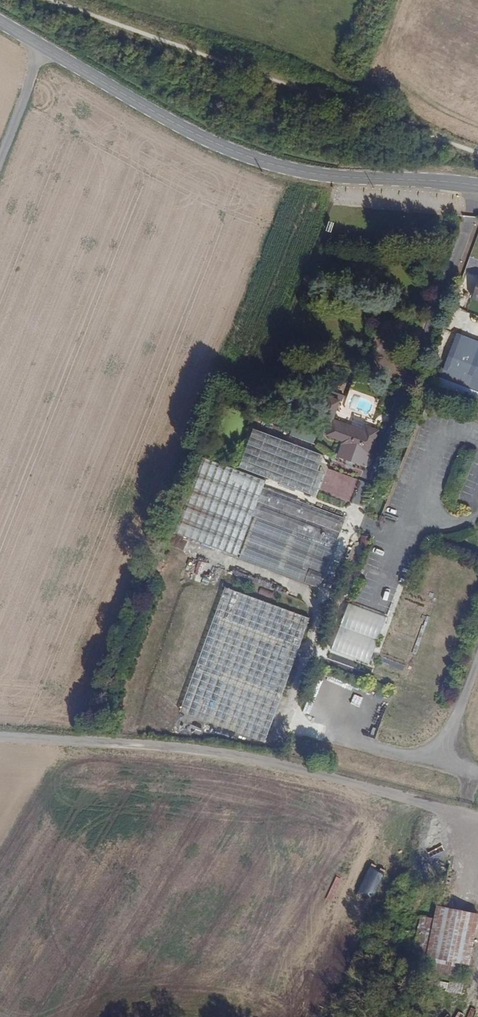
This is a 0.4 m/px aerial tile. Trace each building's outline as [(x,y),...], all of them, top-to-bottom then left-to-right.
[(476,276),(468,300),(477,303),(477,277),(476,276)] [(437,378),(477,393),(477,376),(456,368),(462,352),(477,358),(477,343),(453,334),(437,378)] [(367,452),(375,430),(364,426),(363,430),(330,419),(336,401),(327,398),(319,420),(328,423),(324,433),(341,440),(340,443),(367,452)] [(316,469),(321,454),(251,427),(237,466),(314,495),(323,472),(316,469)] [(362,464),(367,452),(340,443),(335,455),(362,464)] [(317,586),(343,516),(261,486),(263,479),(201,456),(200,459),(173,531),(235,555),(250,515),(252,515),(237,556),(317,586)] [(367,546),(368,537),(358,537),(358,545),(367,546)] [(354,593),(360,578),(354,576),(349,591),(354,593)] [(262,740),(308,616),(223,585),(178,709),(262,740)] [(366,661),(384,615),(346,601),(329,647),(366,661)] [(477,924),(477,911),(435,904),(429,942),(418,940),(416,955),(472,964),(477,924)]
